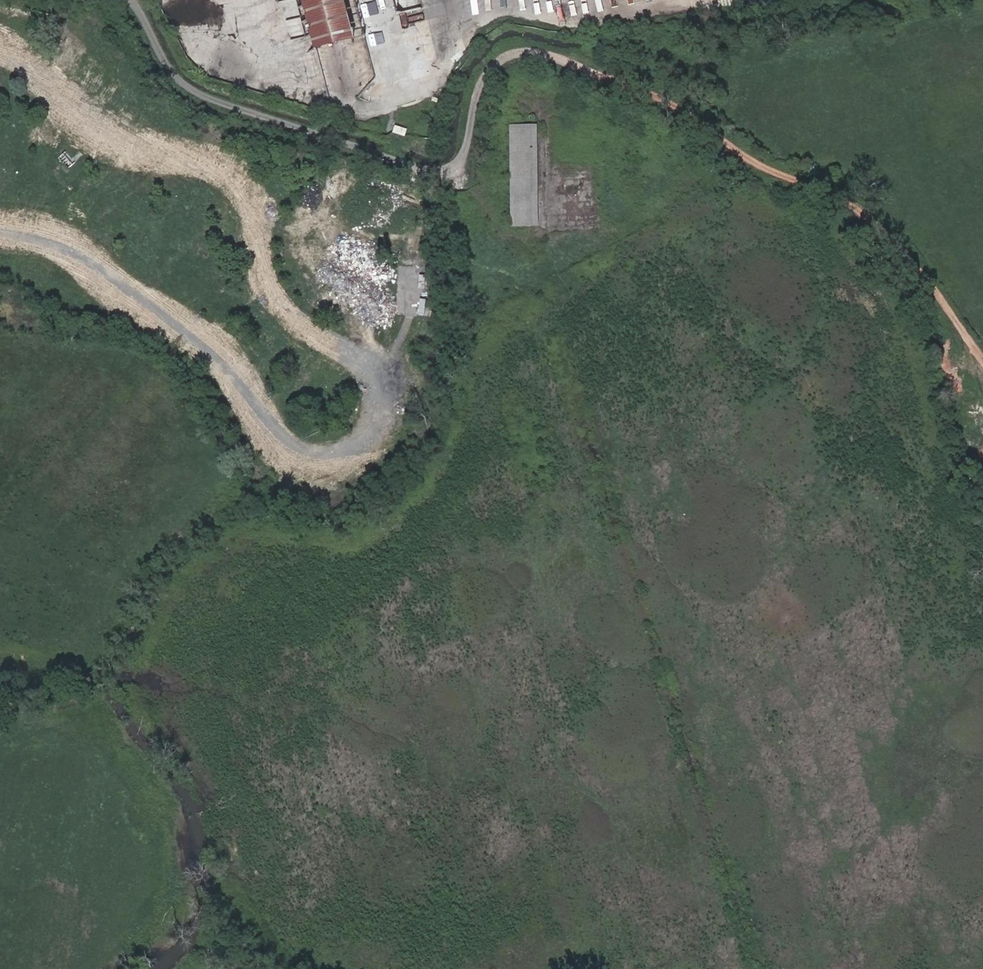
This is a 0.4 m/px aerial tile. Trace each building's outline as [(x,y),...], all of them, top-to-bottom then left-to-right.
[(37,0),(36,0),(34,11),(42,12),(44,2),(37,0)] [(312,42),(355,32),(347,0),(302,0),(312,42)] [(395,10),(435,11),(435,0),(395,0),(395,10)] [(380,68),(385,79),(392,75),(388,64),(380,68)] [(396,133),(409,136),(410,129),(398,126),(396,133)] [(538,227),(536,126),(509,126),(511,227),(538,227)] [(66,154),(62,156),(69,168),(73,165),(66,154)] [(82,217),(85,207),(72,202),(68,211),(82,217)]
